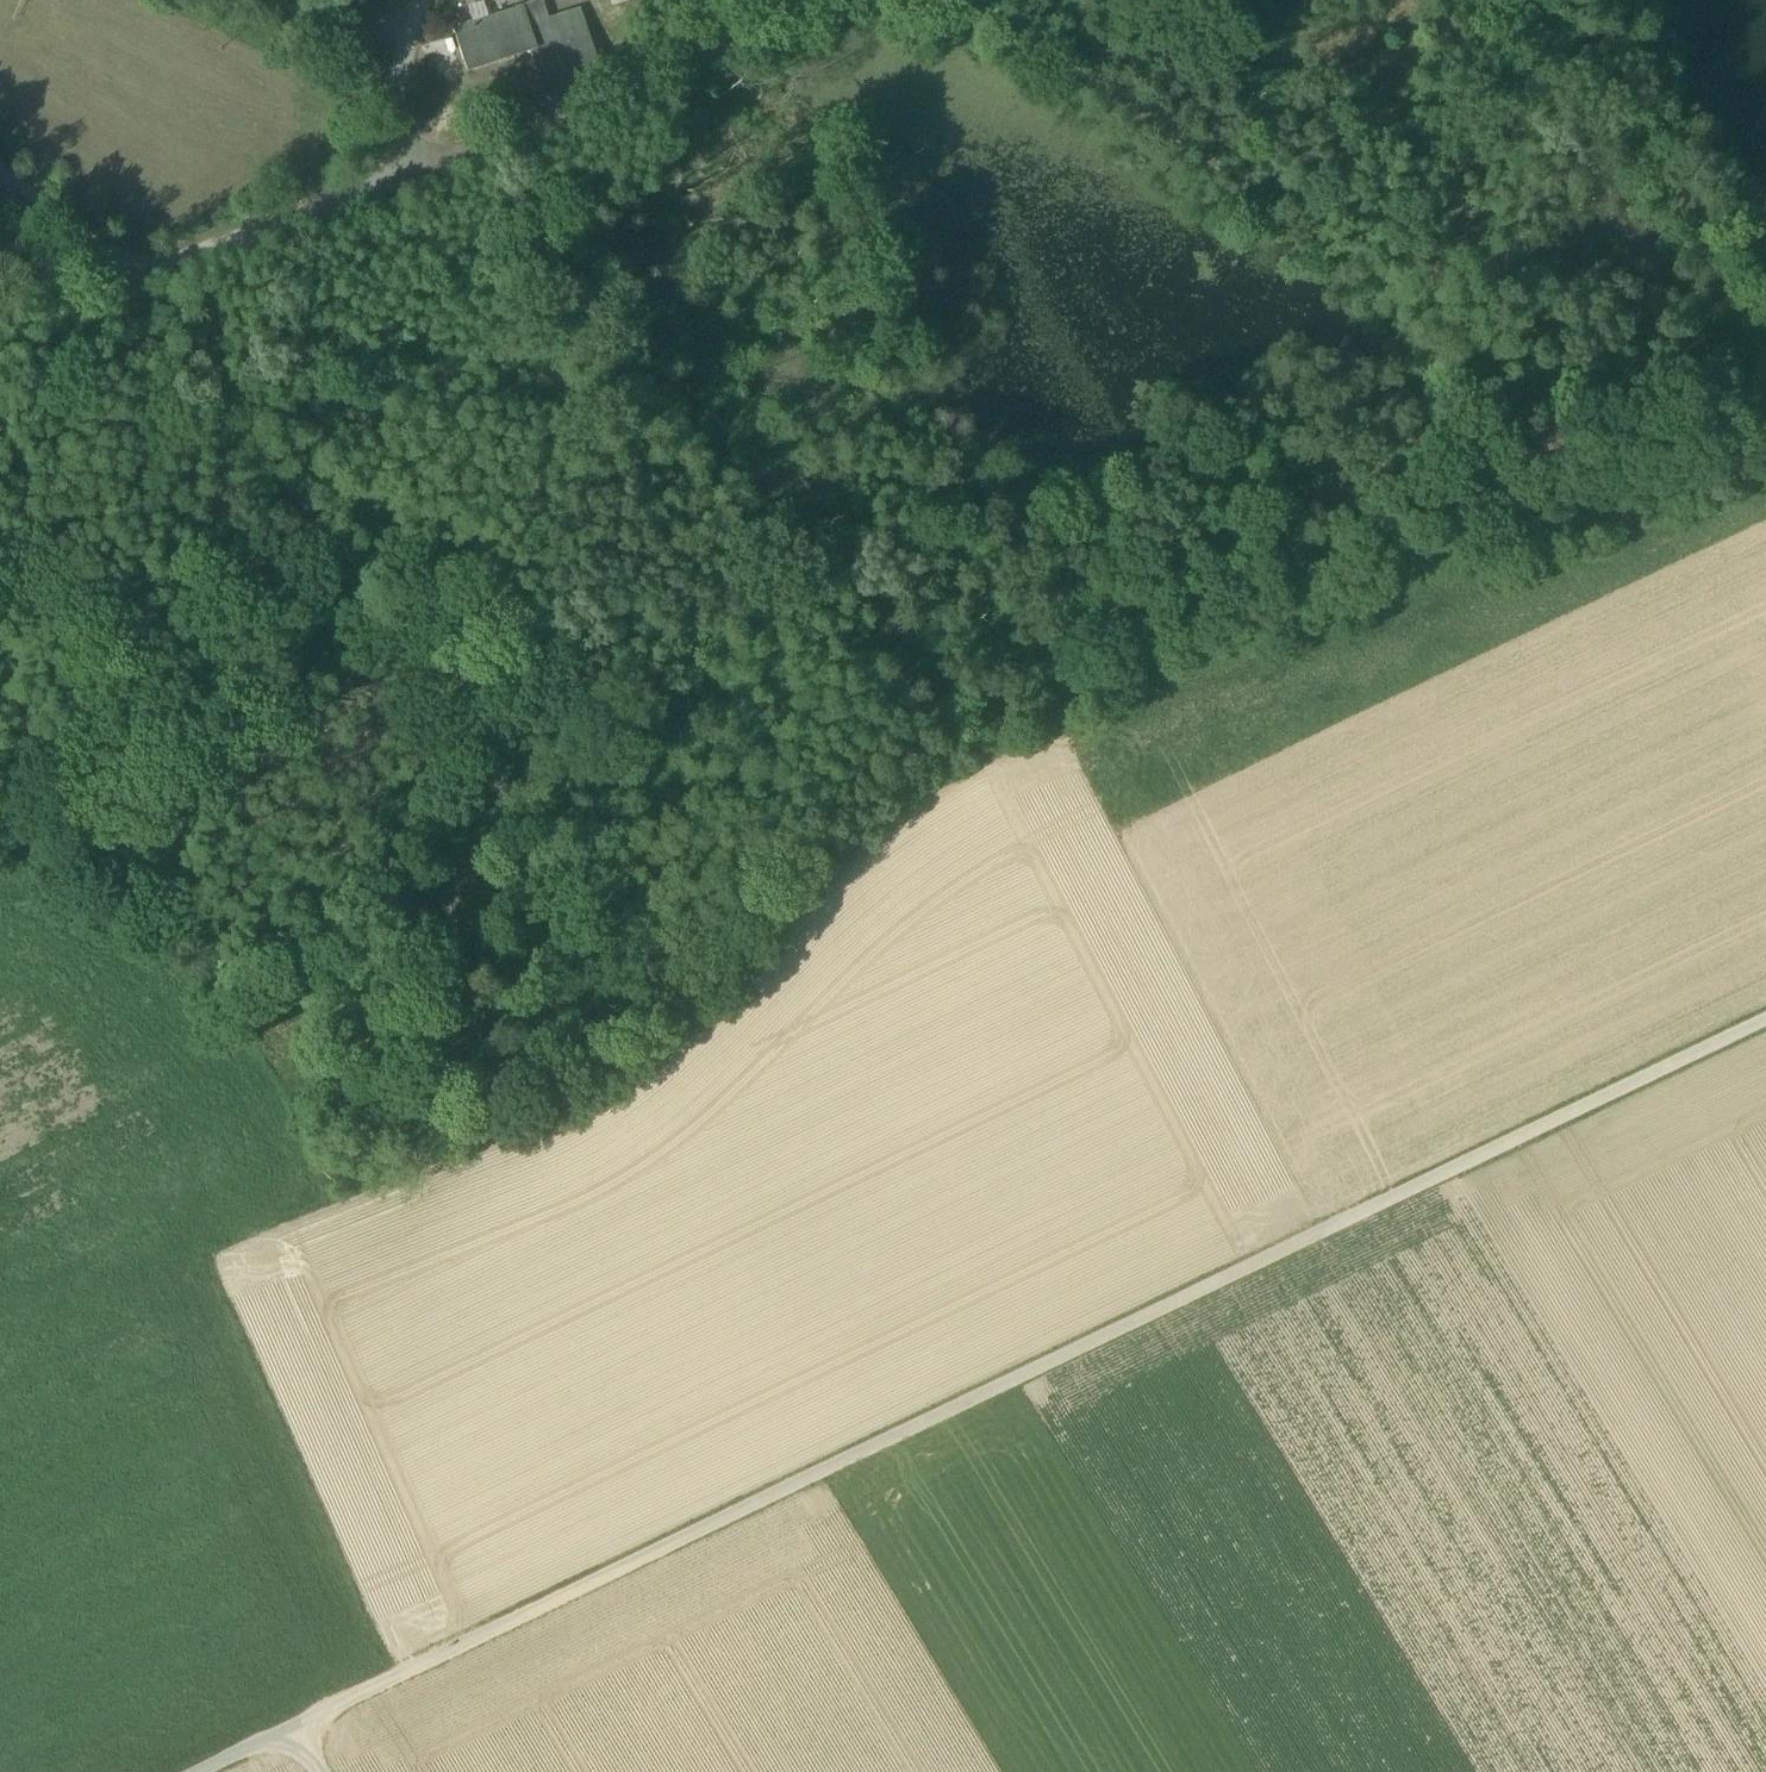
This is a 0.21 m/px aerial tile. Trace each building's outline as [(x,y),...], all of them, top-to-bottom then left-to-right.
[(544,65),(551,88),(601,72),(583,16),(551,26),(544,1),(454,31),(467,71),(530,50),(536,68),(544,65)] [(496,85),(501,102),(521,96),(516,79),(496,85)]
